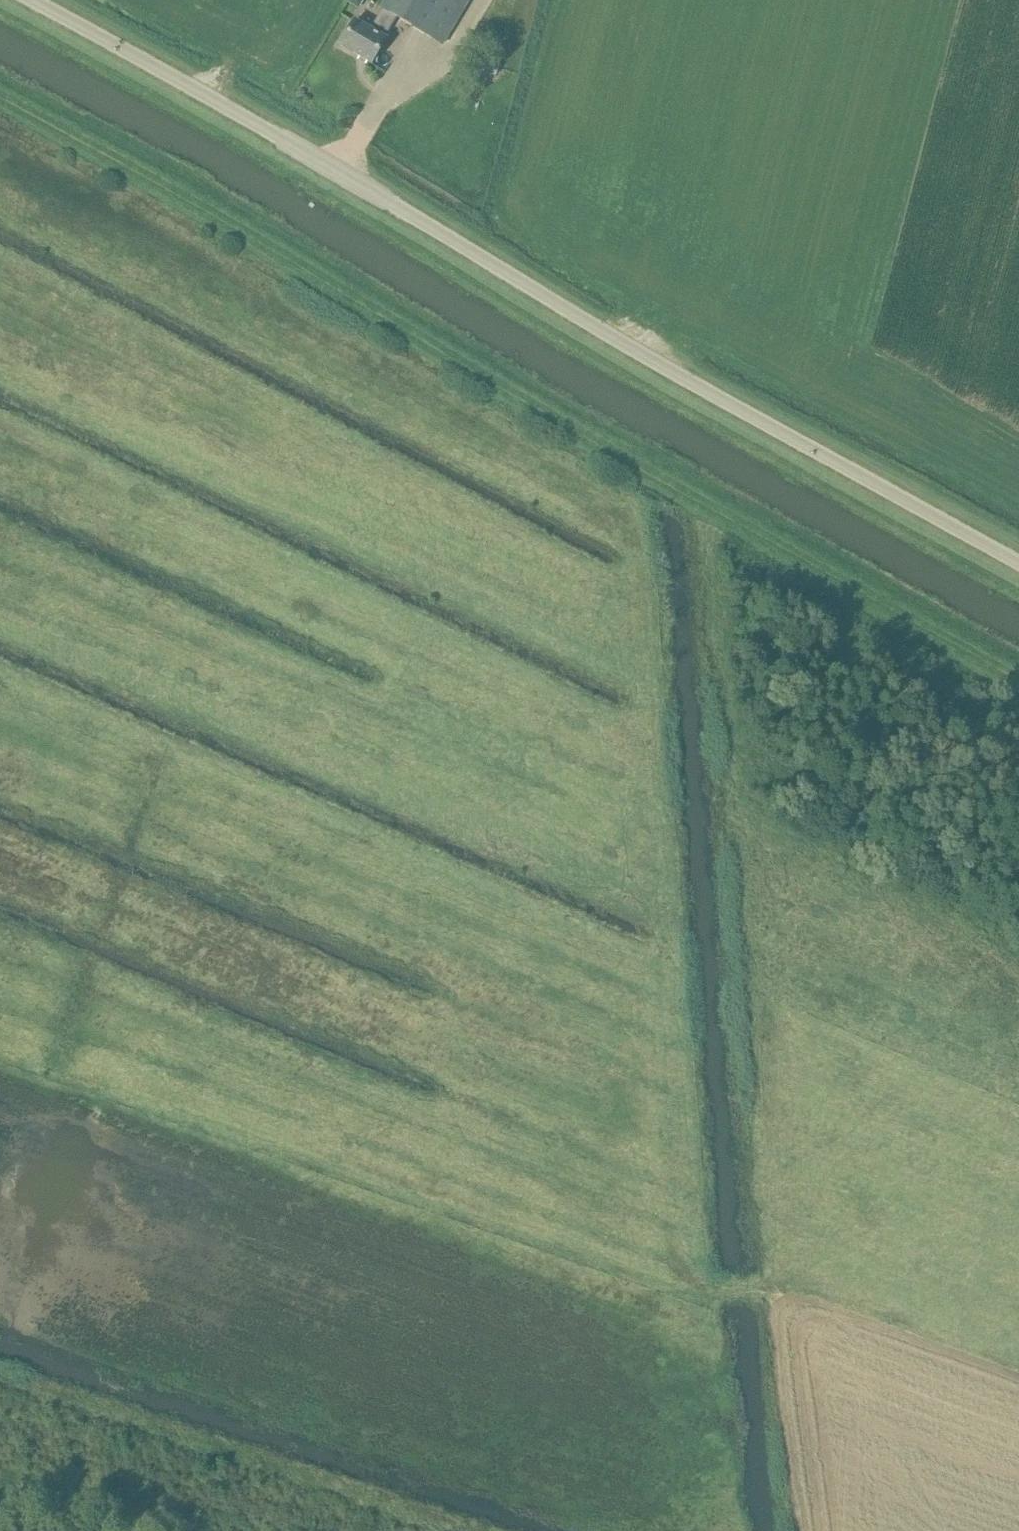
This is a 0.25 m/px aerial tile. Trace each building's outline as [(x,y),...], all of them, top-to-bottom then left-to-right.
[(350,27),(340,44),(371,63),(385,38),(384,38),(397,17),(442,44),(468,0),(381,0),(376,9),(378,10),(367,29),(354,21),(350,27)] [(496,75),(499,62),(483,58),(480,72),(496,75)]
